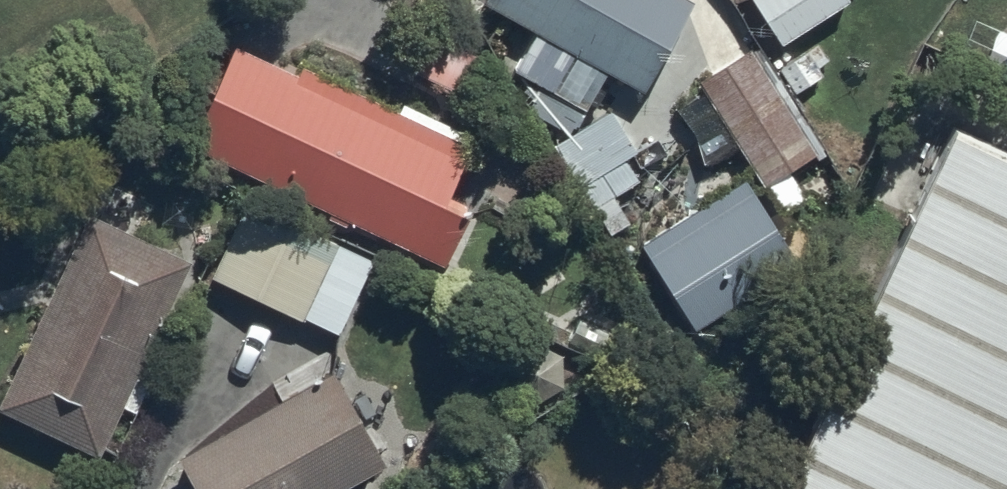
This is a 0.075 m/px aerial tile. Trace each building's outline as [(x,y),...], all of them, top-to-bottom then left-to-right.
[(486,13),(535,38),(513,79),(586,117),(606,80),(645,100),(691,12),(668,0),(492,0),(486,13)] [(848,15),(839,0),(760,0),(752,5),(761,18),(786,55),(848,15)] [(237,57),(191,155),(447,276),(469,228),(448,218),(477,156),(301,73),(296,85),(237,57)] [(817,160),(750,58),(700,91),(705,100),(676,119),(709,170),(738,151),(766,193),(817,160)] [(610,119),(556,153),(612,244),(629,233),(613,207),(641,189),(628,167),(636,162),(610,119)] [(944,123),(768,488),(1006,488),(1006,154),(944,123)] [(743,190),(643,252),(697,338),(797,276),(743,190)] [(243,203),(206,280),(339,344),(376,268),(243,203)] [(90,224),(0,410),(0,421),(99,470),(126,416),(136,421),(160,371),(151,367),(195,275),(90,224)] [(179,465),(192,488),(366,488),(386,479),(336,383),(179,465)]
